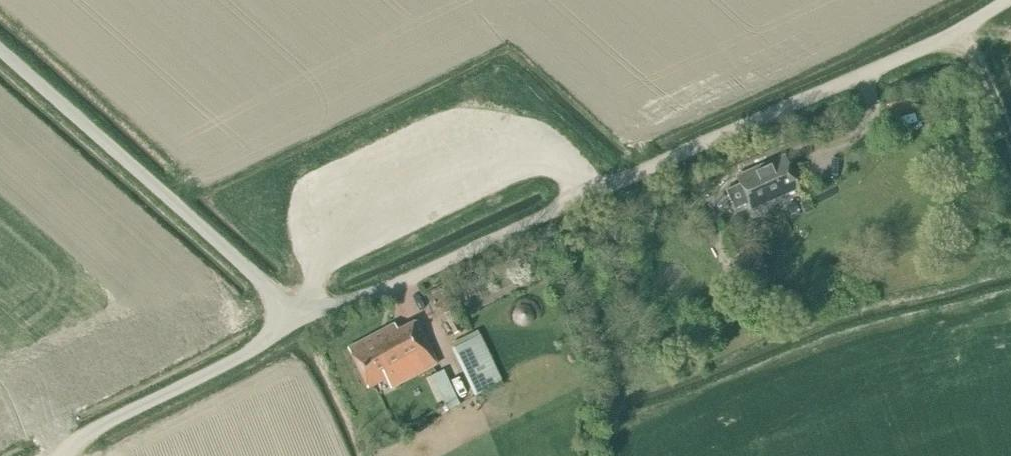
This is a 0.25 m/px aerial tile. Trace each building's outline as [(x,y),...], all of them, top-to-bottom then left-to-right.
[(782,160),(781,159),(748,173),(745,171),(742,172),(742,176),(736,178),(738,184),(746,203),(747,203),(749,209),(795,189),(782,160)] [(730,261),(737,279),(748,275),(741,257),(730,261)] [(436,366),(416,323),(397,332),(393,325),(346,349),(366,388),(384,379),(389,389),(436,366)] [(474,396),(502,382),(480,335),(452,348),(474,396)] [(447,409),(459,404),(443,369),(431,375),(447,409)]
